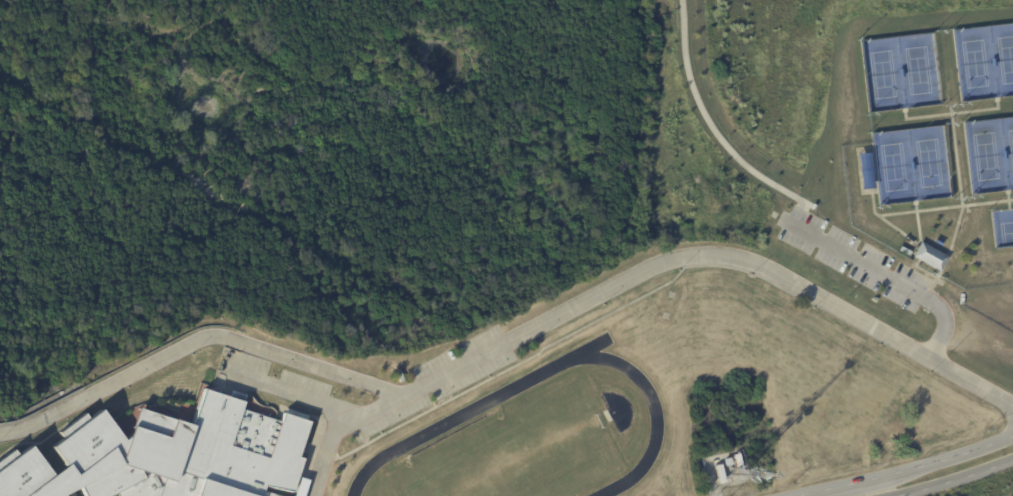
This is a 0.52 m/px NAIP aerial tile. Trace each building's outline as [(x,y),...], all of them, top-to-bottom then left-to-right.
[(920,241),(947,254),(939,270),(918,260),(912,257),(920,241)] [(901,246),(912,251),(909,256),(899,251),(901,246)] [(264,486),(260,495),(114,495),(112,492),(105,495),(83,495),(78,486),(63,495),(0,495),(0,467),(29,444),(48,470),(62,461),(51,447),(99,408),(123,439),(135,407),(189,423),(202,388),(241,402),(239,409),(278,420),(282,412),(309,420),(298,456),(303,458),(291,492),(264,486)] [(225,397),(241,400),(242,394),(226,390),(225,397)] [(736,455),(742,454),(744,465),(738,466),(736,455)] [(715,466),(722,464),(726,483),(719,484),(715,466)]
